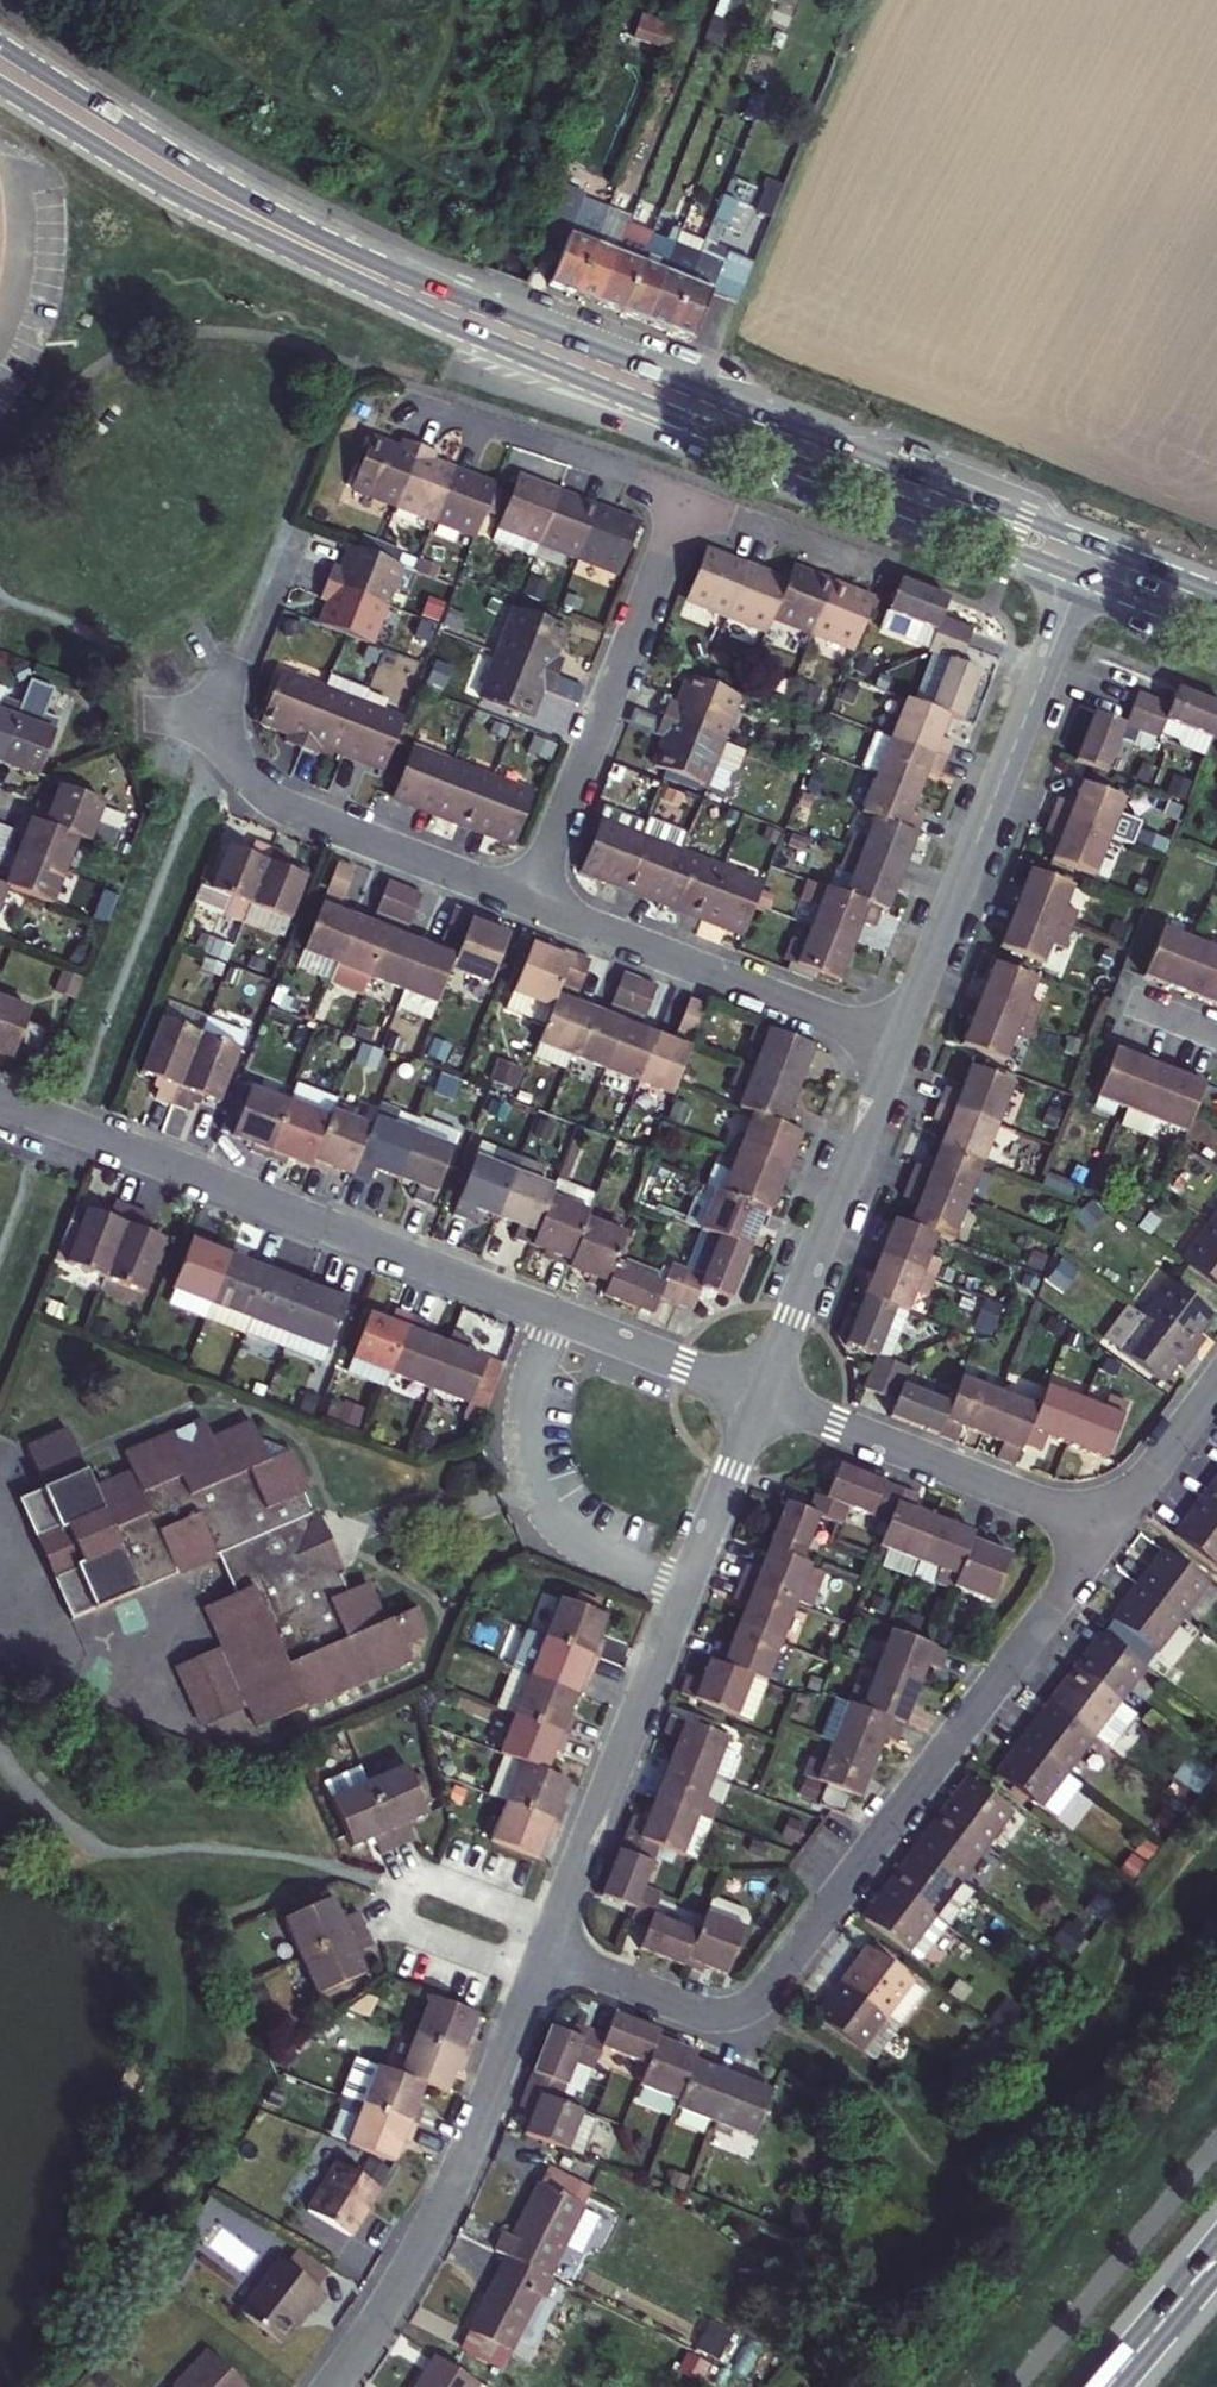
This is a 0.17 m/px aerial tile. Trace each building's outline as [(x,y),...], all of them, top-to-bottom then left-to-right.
[(667,49),(675,24),(640,13),(632,39),(667,49)] [(575,298),(605,220),(582,211),(552,288),(575,298)] [(746,216),(737,239),(750,245),(760,221),(746,216)] [(605,220),(575,298),(599,308),(628,235),(630,231),(605,220)] [(628,235),(599,308),(622,317),(651,245),(628,235)] [(622,317),(647,328),(677,255),(651,245),(622,317)] [(699,264),(669,337),(694,348),(704,322),(713,299),(730,258),(706,249),(699,264)] [(677,255),(647,328),(669,337),(699,264),(677,255)] [(713,299),(737,309),(753,268),(730,258),(713,299)] [(342,491),(387,509),(411,451),(388,442),(384,452),(361,443),(342,491)] [(387,509),(427,523),(446,474),(423,466),(426,457),(411,451),(387,509)] [(446,474),(427,523),(465,538),(472,518),(484,488),(446,474)] [(499,494),(488,524),(482,538),(525,554),(529,542),(548,494),(505,478),(499,494)] [(499,494),(484,488),(472,518),(488,524),(499,494)] [(586,509),(548,494),(529,542),(567,557),(586,509)] [(623,523),(586,509),(567,557),(604,571),(623,523)] [(322,571),(315,589),(374,612),(390,572),(340,552),(331,575),(322,571)] [(731,623),(750,577),(707,561),(689,607),(731,623)] [(791,593),(750,577),(731,623),(773,640),(778,626),(791,593)] [(791,593),(778,626),(816,641),(835,593),(797,578),(791,593)] [(898,583),(885,614),(936,634),(941,620),(948,602),(898,583)] [(360,649),(374,612),(315,589),(309,605),(317,608),(309,629),(360,649)] [(873,608),(835,593),(816,641),(854,656),(873,608)] [(500,613),(482,658),(539,680),(547,663),(534,658),(545,632),(500,613)] [(878,633),(929,652),(934,637),(936,634),(885,614),(878,633)] [(941,620),(936,634),(934,637),(965,649),(971,631),(941,620)] [(932,656),(946,662),(958,666),(965,649),(934,637),(929,652),(928,655),(932,656)] [(932,656),(913,706),(927,711),(946,662),(932,656)] [(539,680),(482,658),(466,699),(512,718),(522,693),(559,707),(565,690),(539,680)] [(958,666),(946,662),(927,711),(948,720),(960,724),(979,674),(958,666)] [(325,669),(317,688),(295,743),(309,748),(313,739),(337,748),(355,703),(360,690),(361,688),(331,677),(333,673),(325,669)] [(295,743),(317,688),(272,670),(255,716),(278,725),(274,735),(295,743)] [(22,707),(16,722),(38,731),(43,718),(53,693),(31,684),(22,707)] [(355,703),(337,748),(375,763),(399,705),(360,690),(355,703)] [(667,712),(660,730),(719,753),(736,709),(687,690),(677,716),(667,712)] [(1163,725),(1212,744),(1216,732),(1216,705),(1176,690),(1172,700),(1169,707),(1163,725)] [(1128,712),(1163,725),(1169,707),(1135,694),(1128,712)] [(0,707),(0,716),(16,722),(22,707),(3,700),(0,707)] [(890,740),(934,757),(940,741),(948,720),(927,711),(913,706),(905,703),(890,740)] [(1128,712),(1122,727),(1157,741),(1163,725),(1128,712)] [(16,722),(0,716),(0,764),(16,722)] [(1104,774),(1122,727),(1092,716),(1074,763),(1104,774)] [(59,724),(43,718),(38,731),(54,737),(59,724)] [(627,736),(653,747),(660,730),(634,719),(627,736)] [(38,731),(16,722),(0,764),(0,765),(38,780),(54,737),(38,731)] [(744,762),(719,753),(660,730),(653,747),(664,750),(654,776),(702,795),(710,776),(730,784),(737,781),(744,762)] [(862,772),(876,777),(890,740),(877,734),(862,772)] [(934,757),(890,740),(876,777),(920,794),(928,773),(934,757)] [(940,741),(934,757),(946,761),(952,745),(940,741)] [(384,792),(423,807),(442,762),(401,746),(384,792)] [(946,761),(934,757),(928,773),(939,778),(946,761)] [(442,762),(423,807),(462,822),(480,776),(442,762)] [(500,836),(517,791),(480,776),(462,822),(500,836)] [(722,802),(730,784),(710,776),(702,795),(722,802)] [(872,821),(904,834),(911,816),(920,794),(876,777),(861,817),(872,821)] [(1060,798),(1052,820),(1109,841),(1118,817),(1123,802),(1080,786),(1074,804),(1060,798)] [(51,808),(43,828),(76,841),(88,845),(95,826),(103,805),(59,788),(51,808)] [(30,823),(43,828),(51,808),(38,804),(30,823)] [(644,840),(649,828),(607,811),(583,873),(625,889),(644,840)] [(911,816),(904,834),(916,838),(923,821),(911,816)] [(1140,826),(1118,817),(1109,841),(1131,849),(1140,826)] [(644,840),(625,889),(665,904),(684,855),(692,836),(652,820),(649,828),(644,840)] [(1096,875),(1109,841),(1052,820),(1046,836),(1060,841),(1053,859),(1096,875)] [(853,836),(845,856),(901,877),(916,838),(904,834),(872,821),(865,841),(853,836)] [(25,837),(18,855),(64,872),(76,841),(43,828),(30,823),(25,837)] [(95,826),(88,845),(115,856),(122,836),(95,826)] [(0,829),(0,847),(6,849),(12,834),(0,829)] [(240,924),(247,905),(268,850),(249,843),(244,857),(227,851),(211,892),(199,888),(193,905),(221,916),(220,916),(240,924)] [(229,844),(227,851),(244,857),(246,851),(229,844)] [(268,850),(247,905),(284,920),(299,879),(278,871),(284,856),(268,850)] [(11,873),(5,890),(50,908),(64,872),(18,855),(11,873)] [(684,855),(665,904),(705,920),(725,870),(684,855)] [(901,877),(845,856),(837,876),(848,880),(842,897),(880,912),(887,914),(901,877)] [(319,895),(334,900),(345,872),(330,866),(319,895)] [(743,934),(755,903),(763,885),(725,870),(705,920),(743,934)] [(1059,927),(1065,908),(1073,889),(1030,873),(1016,911),(1059,927)] [(808,931),(853,948),(862,925),(874,929),(880,912),(842,897),(806,883),(799,902),(816,909),(808,931)] [(387,921),(399,893),(382,886),(371,915),(387,921)] [(387,921),(400,926),(411,898),(399,893),(387,921)] [(319,895),(314,907),(329,913),(334,900),(319,895)] [(240,924),(277,939),(284,920),(247,905),(240,924)] [(314,907),(297,950),(330,963),(346,920),(329,913),(314,907)] [(1065,908),(1059,927),(1073,932),(1080,913),(1065,908)] [(436,941),(452,947),(464,917),(448,911),(436,941)] [(1052,945),(1059,927),(1016,911),(1002,948),(1045,963),(1052,945)] [(371,915),(366,928),(382,934),(387,921),(371,915)] [(447,960),(444,968),(479,981),(496,937),(475,929),(478,923),(464,917),(452,947),(447,960)] [(346,920),(330,963),(365,977),(382,934),(366,928),(346,920)] [(395,939),(400,926),(387,921),(382,934),(395,939)] [(1073,932),(1059,927),(1052,945),(1066,951),(1073,932)] [(838,986),(853,948),(808,931),(801,948),(792,944),(784,965),(838,986)] [(1161,931),(1143,977),(1157,982),(1188,994),(1216,1005),(1216,952),(1161,931)] [(395,939),(382,934),(365,977),(395,989),(412,946),(395,939)] [(452,947),(436,941),(432,954),(447,960),(452,947)] [(412,946),(395,989),(387,1007),(423,1021),(444,968),(447,960),(432,954),(412,946)] [(542,954),(522,946),(498,1009),(535,1023),(546,997),(550,986),(562,956),(544,949),(542,954)] [(297,950),(289,969),(322,982),(330,963),(297,950)] [(562,956),(550,986),(567,992),(579,962),(562,956)] [(357,996),(365,977),(330,963),(322,982),(357,996)] [(1023,1020),(1029,1002),(1037,982),(994,966),(979,1004),(1023,1020)] [(82,981),(61,974),(54,994),(74,1002),(82,981)] [(628,983),(613,977),(602,1005),(616,1011),(628,983)] [(616,1011),(633,1016),(643,989),(628,983),(616,1011)] [(563,1004),(567,992),(550,986),(546,997),(563,1004)] [(11,1063),(16,1052),(17,1048),(26,1027),(30,1015),(9,1007),(12,1000),(0,995),(0,1058),(11,1063)] [(554,1074),(561,1056),(579,1010),(563,1004),(546,997),(535,1023),(520,1060),(554,1074)] [(679,1002),(668,1032),(682,1038),(694,1008),(679,1002)] [(1029,1002),(1023,1020),(1035,1025),(1042,1007),(1029,1002)] [(1016,1039),(1023,1020),(979,1004),(964,1045),(1008,1061),(1016,1039)] [(612,1022),(616,1011),(602,1005),(597,1017),(612,1022)] [(161,1023),(199,1038),(205,1023),(167,1009),(161,1023)] [(593,1069),(612,1022),(597,1017),(579,1010),(561,1056),(593,1069)] [(628,1029),(633,1016),(616,1011),(612,1022),(628,1029)] [(1035,1025),(1023,1020),(1016,1039),(1029,1043),(1035,1025)] [(628,1029),(612,1022),(593,1069),(628,1083),(647,1036),(628,1029)] [(172,1107),(199,1038),(161,1023),(140,1077),(159,1085),(154,1100),(172,1107)] [(205,1023),(199,1038),(235,1052),(241,1037),(205,1023)] [(45,1034),(26,1027),(17,1048),(16,1052),(35,1059),(45,1034)] [(753,1071),(794,1087),(810,1048),(754,1027),(748,1044),(762,1049),(753,1071)] [(668,1032),(664,1043),(678,1048),(682,1038),(668,1032)] [(664,1043),(647,1036),(628,1083),(659,1095),(678,1048),(664,1043)] [(214,1106),(235,1052),(199,1038),(172,1107),(191,1114),(197,1099),(214,1106)] [(425,1058),(443,1066),(450,1049),(432,1042),(425,1058)] [(381,1054),(359,1046),(352,1066),(374,1073),(381,1054)] [(1125,1057),(1113,1052),(1096,1099),(1185,1133),(1203,1086),(1188,1081),(1153,1067),(1125,1057)] [(489,1083),(515,1092),(522,1072),(496,1063),(489,1083)] [(787,1107),(794,1087),(753,1071),(739,1066),(730,1088),(743,1093),(736,1110),(753,1117),(791,1132),(799,1112),(787,1107)] [(937,1106),(995,1128),(1012,1085),(970,1069),(960,1095),(944,1089),(937,1106)] [(458,1084),(439,1077),(432,1097),(451,1104),(458,1084)] [(219,1135),(231,1139),(249,1093),(238,1088),(219,1135)] [(287,1108),(326,1123),(328,1117),(333,1107),(294,1091),(287,1108)] [(267,1159),(287,1108),(249,1093),(231,1139),(251,1148),(249,1153),(267,1159)] [(946,1127),(936,1152),(980,1169),(995,1128),(937,1106),(931,1122),(946,1127)] [(307,1170),(326,1123),(287,1108),(267,1159),(285,1167),(287,1162),(307,1170)] [(379,1109),(373,1124),(412,1140),(418,1125),(379,1109)] [(326,1123),(307,1170),(323,1176),(325,1170),(350,1180),(369,1133),(328,1117),(326,1123)] [(739,1134),(733,1150),(785,1171),(799,1135),(791,1132),(753,1117),(745,1136),(739,1134)] [(553,1128),(538,1122),(532,1139),(547,1144),(553,1128)] [(395,1183),(412,1140),(373,1124),(369,1133),(350,1180),(368,1187),(373,1175),(395,1183)] [(418,1125),(412,1140),(448,1154),(454,1139),(418,1125)] [(426,1209),(448,1154),(412,1140),(395,1183),(416,1192),(411,1203),(426,1209)] [(571,1143),(556,1184),(565,1187),(581,1147),(571,1143)] [(479,1145),(473,1162),(488,1168),(495,1151),(479,1145)] [(785,1171),(733,1150),(726,1168),(731,1170),(723,1191),(770,1209),(785,1171)] [(905,1183),(966,1207),(980,1169),(936,1152),(929,1172),(911,1166),(905,1183)] [(496,1226),(514,1179),(488,1168),(473,1162),(454,1209),(496,1226)] [(552,1194),(514,1179),(496,1226),(534,1241),(549,1202),(552,1194)] [(966,1207),(905,1183),(899,1199),(914,1205),(904,1231),(936,1243),(950,1248),(966,1207)] [(556,1184),(552,1194),(549,1202),(587,1217),(594,1199),(565,1187),(556,1184)] [(720,1189),(704,1228),(750,1246),(758,1226),(763,1228),(770,1209),(723,1191),(720,1189)] [(108,1214),(127,1222),(133,1207),(114,1199),(108,1214)] [(53,1259),(64,1263),(86,1206),(76,1202),(53,1259)] [(549,1202),(534,1241),(528,1254),(567,1269),(584,1225),(587,1217),(549,1202)] [(105,1279),(127,1222),(108,1214),(86,1206),(64,1263),(105,1279)] [(133,1207),(127,1222),(145,1229),(151,1213),(133,1207)] [(1182,1264),(1216,1290),(1216,1217),(1182,1264)] [(164,1236),(145,1229),(127,1222),(105,1279),(141,1294),(164,1236)] [(624,1240),(584,1225),(567,1269),(564,1276),(604,1292),(615,1262),(624,1240)] [(923,1277),(929,1260),(936,1243),(904,1231),(891,1226),(878,1260),(923,1277)] [(686,1274),(674,1305),(693,1312),(700,1295),(726,1305),(750,1246),(704,1228),(686,1274)] [(174,1288),(209,1302),(230,1250),(209,1242),(210,1239),(193,1233),(172,1287),(174,1288)] [(209,1302),(250,1318),(271,1264),(250,1255),(249,1257),(230,1250),(209,1302)] [(916,1295),(923,1277),(878,1260),(862,1302),(893,1314),(907,1319),(916,1295)] [(929,1260),(923,1277),(934,1281),(940,1265),(929,1260)] [(649,1319),(658,1299),(664,1281),(615,1262),(604,1292),(601,1300),(623,1309),(649,1319)] [(250,1318),(290,1334),(311,1282),(286,1272),(287,1270),(271,1264),(250,1318)] [(664,1281),(658,1299),(674,1305),(686,1274),(670,1268),(664,1281)] [(934,1281),(923,1277),(916,1295),(927,1299),(934,1281)] [(311,1282),(290,1334),(328,1349),(350,1294),(332,1288),(331,1290),(311,1282)] [(1170,1286),(1144,1321),(1195,1358),(1207,1342),(1196,1333),(1210,1315),(1170,1286)] [(203,1317),(209,1302),(174,1288),(168,1303),(203,1317)] [(244,1333),(250,1318),(209,1302),(203,1317),(244,1333)] [(843,1351),(874,1363),(893,1314),(862,1302),(843,1351)] [(391,1318),(410,1326),(414,1316),(395,1308),(391,1318)] [(391,1372),(410,1326),(391,1318),(369,1310),(351,1356),(391,1372)] [(1120,1354),(1144,1321),(1130,1310),(1105,1343),(1120,1354)] [(907,1319),(893,1314),(874,1363),(888,1368),(907,1319)] [(414,1316),(410,1326),(427,1332),(431,1322),(414,1316)] [(284,1349),(290,1334),(250,1318),(244,1333),(284,1349)] [(1144,1321),(1120,1354),(1161,1384),(1174,1366),(1183,1374),(1195,1358),(1144,1321)] [(449,1341),(427,1332),(410,1326),(391,1372),(431,1388),(449,1341)] [(449,1341),(465,1348),(469,1337),(453,1331),(449,1341)] [(322,1363),(328,1349),(290,1334),(284,1349),(322,1363)] [(469,1403),(487,1357),(487,1356),(465,1348),(449,1341),(431,1388),(469,1403)] [(386,1386),(391,1372),(351,1356),(346,1370),(386,1386)] [(503,1363),(487,1357),(469,1403),(463,1418),(479,1424),(503,1363)] [(876,1399),(888,1368),(874,1363),(862,1394),(876,1399)] [(895,1406),(903,1388),(907,1375),(888,1368),(876,1399),(895,1406)] [(951,1406),(943,1427),(960,1433),(967,1437),(981,1442),(999,1393),(962,1378),(951,1406)] [(951,1406),(903,1388),(895,1406),(889,1421),(916,1431),(938,1440),(943,1427),(951,1406)] [(1002,1450),(1020,1457),(1024,1448),(1028,1436),(1039,1408),(999,1393),(981,1442),(996,1447),(1002,1450)] [(1039,1408),(1028,1436),(1045,1443),(1049,1444),(1066,1451),(1083,1408),(1045,1393),(1039,1408)] [(337,1422),(357,1429),(364,1408),(344,1401),(337,1422)] [(1101,1415),(1121,1423),(1125,1412),(1105,1405),(1101,1415)] [(1104,1466),(1121,1423),(1101,1415),(1083,1408),(1066,1451),(1090,1460),(1104,1466)] [(123,1458),(131,1476),(94,1492),(86,1474),(68,1435),(25,1452),(43,1492),(18,1502),(69,1619),(120,1598),(214,1559),(230,1595),(201,1607),(218,1646),(170,1666),(195,1723),(243,1702),(252,1725),(404,1660),(398,1646),(420,1636),(409,1610),(378,1623),(361,1583),(346,1590),(339,1573),(298,1557),(286,1528),(314,1515),(286,1451),(255,1437),(250,1426),(212,1441),(206,1424),(123,1458)] [(960,1433),(943,1427),(938,1440),(955,1446),(960,1433)] [(1045,1443),(1028,1436),(1024,1448),(1041,1455),(1045,1443)] [(1020,1457),(1002,1450),(997,1463),(1015,1470),(1020,1457)] [(847,1507),(870,1516),(882,1485),(860,1477),(834,1467),(822,1498),(847,1507)] [(1202,1504),(1216,1515),(1216,1484),(1202,1504)] [(882,1485),(870,1516),(886,1522),(897,1491),(882,1485)] [(915,1498),(897,1491),(886,1522),(877,1545),(917,1560),(933,1517),(916,1511),(911,1509),(915,1498)] [(809,1511),(816,1513),(841,1523),(847,1507),(822,1498),(815,1495),(809,1511)] [(797,1563),(816,1513),(809,1511),(782,1501),(763,1551),(797,1563)] [(1202,1504),(1176,1538),(1216,1568),(1216,1567),(1216,1515),(1202,1504)] [(339,1573),(314,1515),(286,1528),(298,1557),(339,1573)] [(937,1568),(954,1574),(970,1531),(954,1525),(933,1517),(917,1560),(937,1568)] [(994,1540),(970,1531),(954,1574),(950,1585),(992,1601),(1009,1554),(995,1548),(991,1547),(994,1540)] [(806,1567),(797,1563),(763,1551),(756,1569),(744,1564),(736,1585),(791,1606),(806,1567)] [(1163,1551),(1137,1585),(1177,1615),(1203,1581),(1163,1551)] [(819,1572),(806,1567),(791,1606),(804,1611),(819,1572)] [(950,1585),(954,1574),(937,1568),(932,1581),(949,1588),(950,1585)] [(791,1606),(736,1585),(730,1599),(743,1604),(734,1628),(777,1644),(791,1606)] [(1177,1615),(1137,1585),(1111,1620),(1151,1650),(1177,1615)] [(559,1600),(545,1636),(597,1656),(602,1641),(593,1638),(595,1635),(602,1616),(559,1600)] [(762,1682),(777,1644),(734,1628),(727,1646),(713,1641),(706,1660),(748,1677),(762,1682)] [(927,1662),(933,1645),(891,1629),(875,1670),(918,1686),(927,1662)] [(529,1678),(545,1636),(528,1630),(512,1672),(529,1678)] [(545,1636),(529,1678),(575,1695),(582,1675),(584,1672),(590,1674),(597,1656),(545,1636)] [(1101,1637),(1075,1673),(1115,1702),(1141,1666),(1101,1637)] [(946,1650),(933,1645),(927,1662),(940,1667),(946,1650)] [(734,1713),(748,1677),(706,1660),(698,1680),(686,1675),(680,1692),(734,1713)] [(854,1683),(846,1703),(889,1720),(903,1725),(918,1686),(875,1670),(868,1689),(854,1683)] [(516,1713),(529,1678),(512,1672),(499,1707),(516,1713)] [(1053,1703),(1093,1732),(1115,1702),(1075,1673),(1053,1703)] [(762,1682),(748,1677),(734,1713),(749,1718),(762,1682)] [(529,1678),(516,1713),(569,1733),(573,1722),(575,1717),(568,1715),(575,1695),(529,1678)] [(820,1735),(832,1740),(846,1703),(834,1698),(820,1735)] [(1115,1702),(1093,1732),(1109,1744),(1131,1714),(1115,1702)] [(889,1720),(846,1703),(832,1740),(875,1757),(883,1735),(889,1720)] [(1025,1741),(1065,1770),(1093,1732),(1053,1703),(1025,1741)] [(501,1753),(505,1755),(522,1761),(547,1770),(555,1748),(562,1751),(564,1747),(569,1733),(516,1713),(501,1753)] [(674,1737),(666,1758),(712,1776),(727,1737),(671,1716),(665,1733),(674,1737)] [(903,1725),(889,1720),(883,1735),(897,1740),(903,1725)] [(825,1783),(849,1793),(859,1797),(875,1757),(832,1740),(823,1764),(809,1758),(802,1775),(805,1776),(822,1782),(825,1783)] [(1000,1775),(1040,1804),(1065,1770),(1025,1741),(1000,1775)] [(508,1798),(522,1761),(505,1755),(491,1792),(508,1798)] [(652,1794),(698,1812),(705,1793),(712,1776),(666,1758),(652,1794)] [(547,1770),(522,1761),(508,1798),(561,1818),(564,1810),(566,1803),(560,1800),(568,1778),(547,1770)] [(408,1763),(371,1780),(400,1846),(416,1838),(409,1821),(429,1812),(408,1763)] [(332,1796),(371,1780),(364,1765),(325,1782),(332,1796)] [(1080,1782),(1065,1770),(1040,1804),(1055,1815),(1080,1782)] [(814,1802),(822,1782),(805,1776),(797,1796),(814,1802)] [(1012,1809),(972,1779),(958,1799),(945,1816),(984,1846),(1012,1809)] [(371,1780),(332,1796),(354,1846),(373,1838),(380,1854),(400,1846),(371,1780)] [(818,1802),(842,1811),(849,1793),(825,1783),(818,1802)] [(705,1793),(698,1812),(711,1817),(718,1798),(705,1793)] [(682,1854),(698,1812),(652,1794),(644,1816),(634,1813),(627,1833),(658,1845),(682,1854)] [(493,1836),(539,1853),(547,1834),(554,1837),(557,1829),(561,1818),(508,1798),(493,1836)] [(711,1817),(698,1812),(682,1854),(695,1858),(711,1817)] [(959,1879),(984,1846),(945,1816),(932,1833),(920,1850),(959,1879)] [(620,1850),(652,1862),(658,1845),(627,1833),(620,1850)] [(644,1883),(652,1862),(620,1850),(602,1897),(634,1909),(644,1883)] [(891,1889),(930,1918),(959,1879),(920,1850),(906,1868),(891,1889)] [(959,1879),(930,1918),(944,1928),(972,1889),(959,1879)] [(629,1921),(648,1928),(654,1912),(662,1890),(644,1883),(634,1909),(629,1921)] [(908,1949),(930,1918),(891,1889),(879,1904),(867,1920),(907,1950),(908,1949)] [(700,1910),(738,1925),(743,1911),(740,1904),(706,1891),(700,1910)] [(300,1957),(350,1936),(341,1916),(332,1895),(283,1917),(300,1957)] [(359,1908),(341,1916),(350,1936),(368,1928),(359,1908)] [(738,1925),(700,1910),(693,1927),(681,1959),(701,1967),(703,1961),(722,1968),(738,1925)] [(693,1927),(654,1912),(648,1928),(642,1944),(681,1959),(693,1927)] [(944,1928),(930,1918),(908,1949),(921,1958),(944,1928)] [(368,1928),(350,1936),(357,1954),(376,1946),(368,1928)] [(366,1973),(357,1954),(350,1936),(300,1957),(317,1995),(366,1973)] [(843,1981),(885,2011),(906,1981),(909,1978),(867,1948),(843,1981)] [(859,2046),(885,2011),(843,1981),(817,2016),(859,2046)] [(906,1981),(885,2011),(898,2021),(920,1991),(906,1981)] [(431,1995),(416,2034),(470,2054),(476,2038),(467,2035),(475,2012),(431,1995)] [(885,2011),(859,2046),(872,2056),(898,2021),(885,2011)] [(639,2061),(651,2029),(632,2022),(612,2015),(604,2036),(584,2028),(580,2039),(571,2062),(591,2070),(600,2046),(639,2061)] [(531,2084),(558,2094),(571,2062),(580,2039),(553,2028),(531,2084)] [(631,2080),(672,2096),(690,2047),(678,2043),(674,2041),(675,2039),(651,2029),(639,2061),(631,2080)] [(416,2034),(401,2073),(424,2082),(446,2090),(455,2069),(463,2072),(470,2054),(416,2034)] [(707,2117),(726,2069),(716,2065),(712,2063),(714,2057),(690,2047),(672,2096),(669,2103),(707,2117)] [(345,2095),(363,2101),(418,2122),(425,2106),(416,2103),(424,2082),(401,2073),(360,2057),(345,2095)] [(749,2130),(766,2084),(749,2078),(726,2069),(707,2117),(705,2123),(725,2130),(728,2122),(749,2130)] [(603,2111),(558,2094),(531,2084),(523,2105),(533,2109),(523,2133),(585,2157),(603,2111)] [(411,2142),(418,2122),(363,2101),(347,2144),(393,2161),(401,2139),(411,2142)] [(378,2188),(339,2165),(310,2213),(349,2237),(378,2188)] [(545,2279),(580,2210),(537,2188),(511,2239),(501,2233),(492,2253),(505,2259),(545,2279)] [(294,2251),(283,2266),(315,2290),(326,2276),(294,2251)] [(466,2335),(506,2355),(535,2299),(542,2302),(552,2283),(545,2279),(505,2259),(466,2335)] [(283,2266),(277,2261),(238,2312),(275,2341),(302,2306),(311,2313),(324,2297),(315,2290),(283,2266)] [(208,2350),(175,2384),(177,2386),(176,2386),(246,2386),(208,2350)] [(477,2386),(434,2358),(415,2386),(476,2386),(477,2386)]
